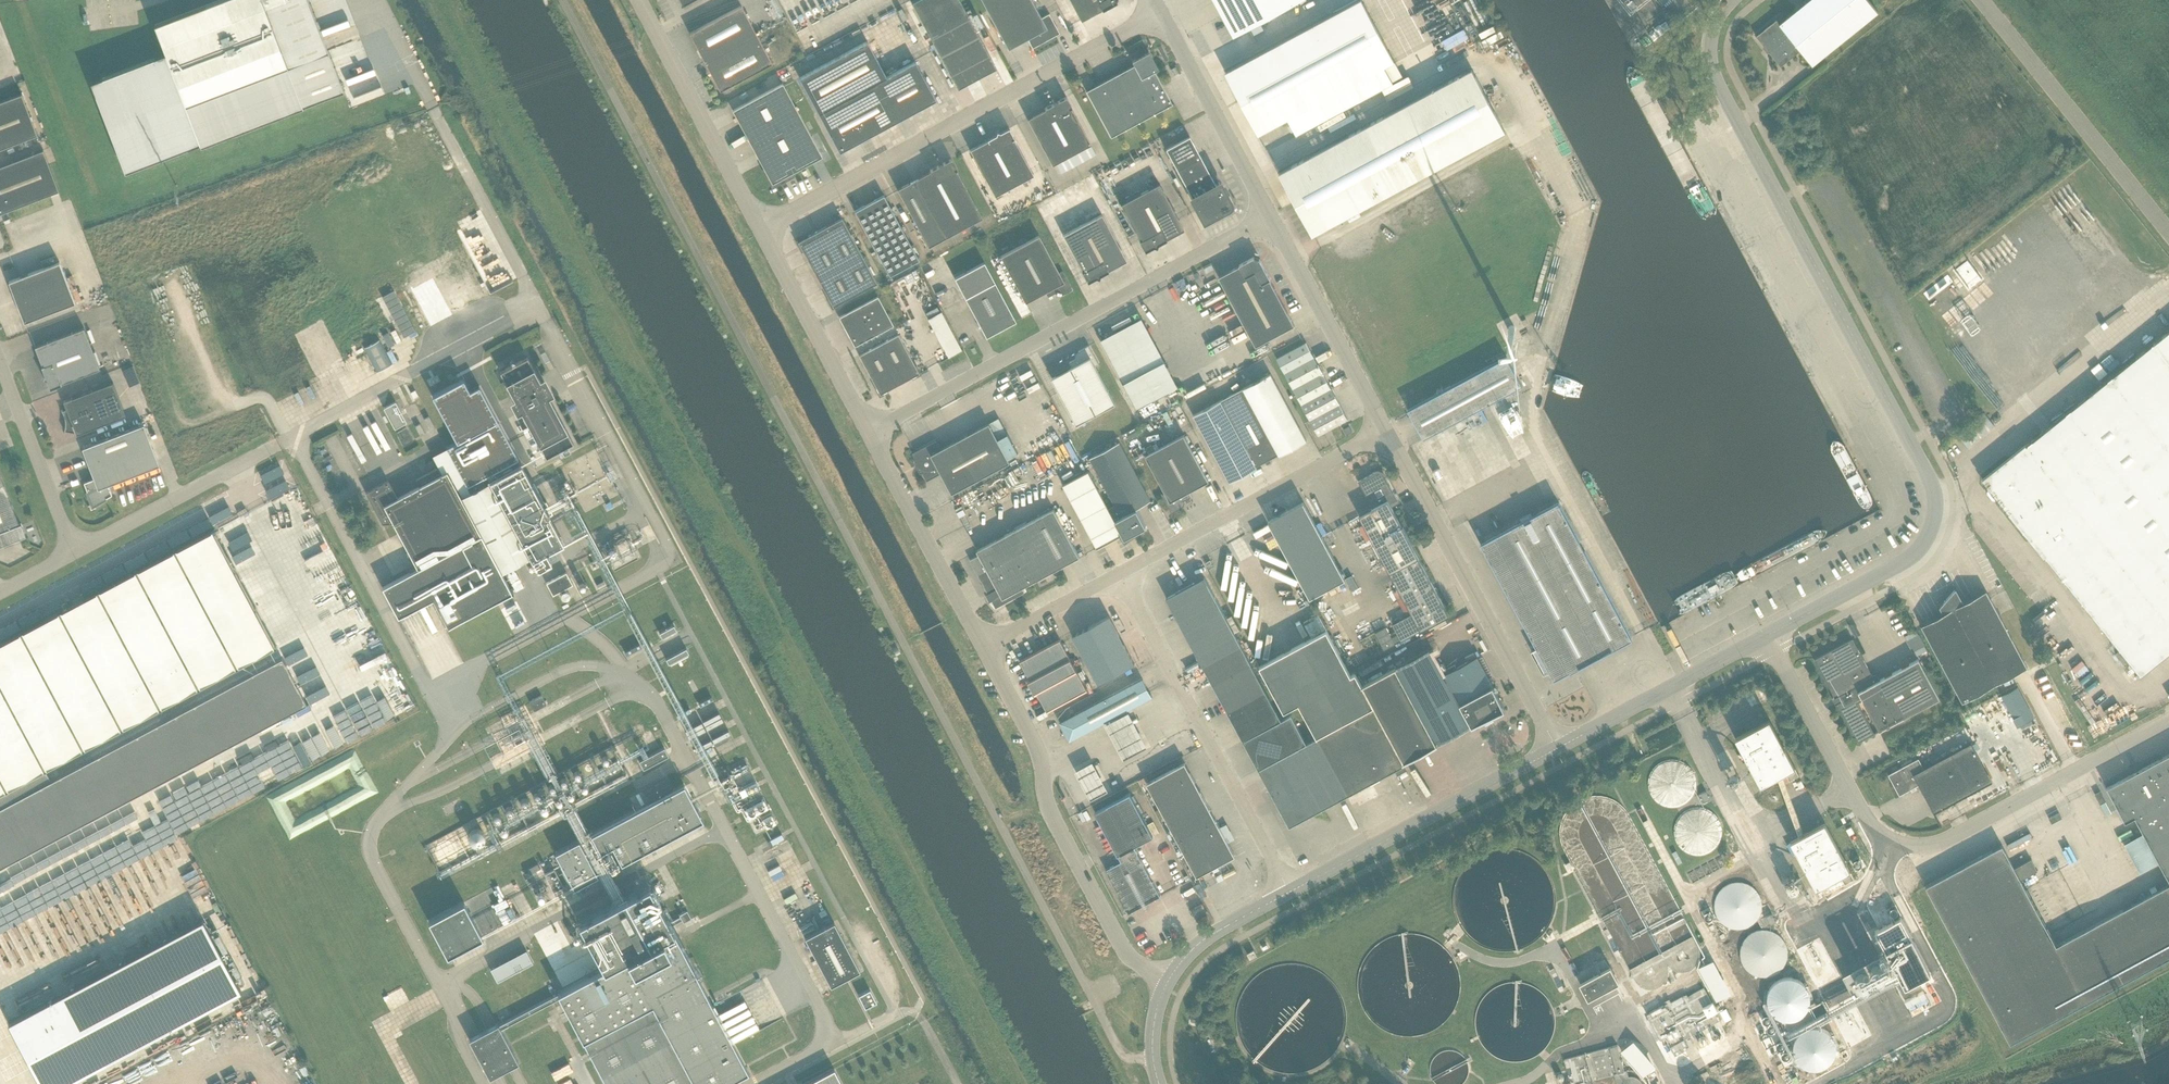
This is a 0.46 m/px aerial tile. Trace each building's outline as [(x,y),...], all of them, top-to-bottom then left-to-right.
[(344,91),(309,0),(219,0),(155,25),(166,54),(92,82),(126,172),(200,143),(201,146),(344,91)] [(997,67),(960,0),(915,0),(912,2),(958,88),(997,67)] [(1032,0),(982,0),(1009,48),(1028,38),(1033,48),(1056,35),(1055,34),(1056,30),(1058,29),(1049,13),(1042,17),(1032,0)] [(1081,20),(1102,9),(1103,10),(1117,2),(1118,0),(1070,0),(1081,20)] [(1234,36),(1251,27),(1260,22),(1301,0),(1214,0),(1234,36)] [(1297,134),(1403,77),(1362,0),(1360,0),(1226,72),(1260,134),(1289,118),(1292,124),(1289,126),(1292,131),(1295,130),(1297,134)] [(1878,11),(1869,0),(1809,0),(1780,24),(1777,19),(1756,36),(1781,66),(1801,50),(1812,65),(1878,11)] [(742,5),(690,33),(705,62),(757,34),(742,5)] [(1260,22),(1251,27),(1254,34),(1264,29),(1260,22)] [(2045,28),(2041,23),(2031,32),(2035,37),(2045,28)] [(705,62),(720,90),(772,63),(757,34),(705,62)] [(800,78),(840,152),(936,100),(916,61),(887,77),(867,41),(800,78)] [(1134,65),(1086,90),(1111,136),(1172,103),(1155,71),(1159,69),(1149,51),(1132,61),(1134,65)] [(1313,234),(1505,131),(1472,69),(1280,172),(1313,234)] [(795,176),(793,172),(822,156),(783,83),(733,110),(764,168),(762,169),(772,188),(795,176)] [(1694,95),(1701,91),(1699,86),(1692,90),(1694,95)] [(37,134),(21,94),(0,102),(0,149),(37,134)] [(1045,109),(1028,118),(1052,165),(1091,144),(1071,108),(1072,107),(1066,96),(1058,101),(1055,100),(1054,103),(1045,108),(1045,109)] [(1014,138),(1015,138),(1009,127),(1000,132),(997,131),(996,134),(987,139),(988,140),(970,149),(995,195),(1034,175),(1014,138)] [(1190,136),(1166,149),(1174,163),(1180,174),(1198,208),(1204,219),(1202,220),(1203,220),(1227,207),(1229,205),(1230,203),(1229,200),(1222,188),(1219,190),(1190,136)] [(59,190),(43,150),(0,166),(0,213),(59,190)] [(940,162),(939,165),(930,170),(931,171),(898,189),(929,246),(983,217),(957,170),(958,169),(952,158),(943,163),(940,162)] [(1159,183),(1121,204),(1140,240),(1139,241),(1145,251),(1154,247),(1157,248),(1158,244),(1167,240),(1166,239),(1184,229),(1159,183)] [(855,211),(890,275),(919,260),(884,195),(855,211)] [(1102,214),(1063,235),(1083,271),(1082,272),(1088,282),(1096,278),(1100,279),(1101,276),(1109,271),(1108,270),(1127,260),(1102,214)] [(842,217),(798,241),(833,306),(877,283),(842,217)] [(1046,291),(1048,296),(1056,293),(1062,294),(1062,295),(1073,289),(1063,271),(1060,273),(1039,235),(1001,256),(1026,302),(1046,291)] [(1219,277),(1256,346),(1295,325),(1270,279),(1271,279),(1260,259),(1259,259),(1255,258),(1254,257),(1240,265),(1219,277)] [(60,261),(9,281),(24,322),(75,302),(60,261)] [(955,278),(965,298),(987,337),(1016,321),(985,262),(955,278)] [(855,346),(894,325),(878,296),(839,317),(855,346)] [(930,320),(947,361),(962,355),(944,314),(930,320)] [(1137,416),(1179,396),(1144,322),(1102,341),(1137,416)] [(43,366),(42,366),(45,375),(44,378),(47,379),(50,388),(62,384),(61,383),(100,368),(84,327),(35,346),(43,366)] [(2120,650),(2116,653),(2125,665),(2129,662),(2140,676),(2168,652),(2168,331),(1983,480),(2120,650)] [(898,334),(859,355),(880,394),(920,373),(898,334)] [(392,364),(379,340),(364,348),(377,372),(392,364)] [(1315,358),(1314,357),(1306,342),(1277,358),(1285,374),(1315,358)] [(1053,378),(1077,424),(1116,403),(1096,366),(1099,364),(1089,345),(1079,351),(1080,353),(1078,358),(1070,362),(1073,367),(1053,378)] [(527,356),(500,371),(515,398),(512,400),(518,410),(520,409),(546,457),(561,449),(564,454),(567,452),(570,450),(568,445),(574,442),(548,394),(550,392),(544,380),(541,382),(527,356)] [(1507,356),(1408,410),(1423,437),(1422,437),(1431,454),(1466,435),(1458,420),(1522,385),(1507,356)] [(1285,374),(1292,387),(1293,389),(1323,373),(1315,358),(1285,374)] [(1323,373),(1293,389),(1302,404),(1331,388),(1323,373)] [(1271,374),(1243,388),(1279,454),(1280,456),(1307,441),(1271,374)] [(464,380),(433,397),(458,443),(447,448),(468,487),(519,459),(479,386),(470,391),(464,380)] [(65,431),(65,429),(74,428),(76,434),(126,415),(113,382),(63,401),(67,409),(63,410),(62,410),(61,410),(62,412),(63,414),(64,415),(64,418),(64,419),(65,421),(65,423),(65,425),(65,428),(64,431),(65,431)] [(1243,388),(1194,415),(1230,483),(1257,468),(1256,467),(1279,454),(1243,388)] [(1302,404),(1302,405),(1310,420),(1340,404),(1331,388),(1302,404)] [(384,408),(395,429),(407,422),(396,402),(384,408)] [(1340,404),(1310,420),(1319,435),(1348,419),(1340,404)] [(429,416),(424,419),(430,430),(435,428),(429,416)] [(420,423),(415,426),(420,436),(425,433),(420,423)] [(998,439),(990,423),(942,449),(937,440),(913,453),(917,461),(916,462),(921,473),(923,472),(928,480),(942,472),(953,493),(1010,462),(1008,458),(1018,453),(1008,434),(998,439)] [(160,465),(144,424),(82,448),(94,478),(84,482),(93,505),(112,495),(108,485),(160,465)] [(1347,435),(1352,432),(1349,426),(1344,429),(1347,435)] [(376,463),(389,458),(378,427),(350,438),(360,466),(375,460),(376,463)] [(406,427),(397,432),(404,445),(413,440),(406,427)] [(1166,493),(1162,495),(1172,513),(1183,508),(1182,506),(1183,501),(1192,497),(1189,492),(1209,481),(1184,434),(1146,455),(1166,493)] [(1109,508),(1088,471),(1063,485),(1097,548),(1123,534),(1125,538),(1147,526),(1137,508),(1151,500),(1120,442),(1090,458),(1115,505),(1109,508)] [(542,503),(521,464),(490,481),(530,557),(532,561),(540,557),(564,544),(548,515),(552,513),(546,501),(542,503)] [(481,534),(461,497),(447,471),(441,474),(437,468),(416,479),(419,486),(396,498),(387,481),(365,493),(381,523),(393,522),(417,568),(481,534)] [(1378,472),(1374,473),(1358,481),(1373,508),(1359,515),(1364,525),(1372,539),(1399,590),(1412,613),(1421,630),(1450,615),(1392,506),(1390,503),(1398,499),(1385,477),(1382,473),(1378,472)] [(4,483),(0,473),(0,546),(26,536),(21,523),(19,524),(4,483)] [(530,557),(490,481),(461,497),(481,534),(501,572),(530,557)] [(1268,521),(1310,598),(1345,579),(1304,502),(1268,521)] [(1544,673),(1549,671),(1554,680),(1632,638),(1559,502),(1481,544),(1536,647),(1531,650),(1544,673)] [(992,601),(996,607),(997,607),(1024,592),(1025,592),(1022,588),(1080,556),(1054,509),(977,549),(979,554),(970,559),(988,593),(989,593),(990,593),(994,599),(989,602),(989,603),(992,601)] [(580,540),(581,522),(571,522),(570,542),(577,542),(577,540),(580,540)] [(1364,525),(1359,527),(1367,541),(1372,539),(1364,525)] [(0,643),(0,866),(3,865),(210,754),(277,718),(307,702),(282,657),(52,780),(46,770),(277,646),(214,529),(70,606),(72,610),(65,613),(63,609),(0,643)] [(512,593),(501,572),(481,534),(417,568),(383,586),(398,615),(433,597),(448,626),(512,593)] [(546,582),(553,595),(573,584),(566,572),(546,582)] [(1166,597),(1202,665),(1241,644),(1204,577),(1166,597)] [(1939,606),(1943,613),(1921,625),(1962,702),(2027,667),(1986,590),(1964,602),(1956,588),(1939,606)] [(1399,590),(1394,593),(1407,616),(1412,613),(1399,590)] [(71,607),(67,601),(61,605),(64,610),(71,607)] [(1135,664),(1109,616),(1073,635),(1098,683),(1135,664)] [(674,625),(660,633),(662,638),(677,630),(674,625)] [(1316,738),(1326,757),(1347,795),(1404,764),(1403,763),(1362,685),(1356,673),(1351,675),(1327,630),(1260,666),(1284,711),(1299,703),(1317,737),(1316,738)] [(1940,698),(1919,659),(1880,680),(1876,675),(1873,676),(1853,639),(1814,660),(1860,742),(1940,698)] [(1039,693),(1049,710),(1087,689),(1060,640),(1022,660),(1031,677),(1029,678),(1038,694),(1039,693)] [(1251,663),(1241,644),(1202,665),(1213,684),(1249,664),(1251,663)] [(686,648),(666,659),(668,664),(689,653),(686,648)] [(1403,763),(1438,744),(1505,708),(1477,656),(1476,657),(1468,661),(1442,675),(1429,649),(1396,667),(1362,685),(1403,763)] [(1474,652),(1465,657),(1468,661),(1476,657),(1474,652)] [(1251,663),(1249,664),(1213,684),(1228,712),(1266,691),(1251,663)] [(1070,740),(1152,696),(1143,678),(1060,722),(1070,740)] [(2017,726),(2034,717),(2018,686),(2001,695),(2017,726)] [(1228,712),(1243,740),(1281,720),(1266,691),(1228,712)] [(529,701),(534,710),(546,704),(541,695),(529,701)] [(1307,743),(1291,714),(1281,720),(1243,740),(1259,769),(1307,743)] [(1733,746),(1760,802),(1800,782),(1792,767),(1790,769),(1769,728),(1733,746)] [(1307,743),(1259,769),(1269,788),(1298,773),(1326,757),(1316,738),(1307,743)] [(1992,781),(1971,742),(1923,768),(1918,758),(1889,774),(1899,794),(1918,784),(1934,813),(1992,781)] [(664,747),(639,761),(643,770),(669,756),(664,747)] [(1677,754),(1643,780),(1670,815),(1704,789),(1677,754)] [(2106,787),(2125,822),(2134,817),(2143,833),(2124,843),(2140,872),(2159,861),(2168,881),(2168,754),(2106,787)] [(1298,773),(1308,792),(1279,807),(1289,826),(1347,795),(1326,757),(1298,773)] [(600,758),(598,760),(597,762),(597,764),(599,766),(601,767),(603,766),(605,764),(605,762),(604,760),(602,758),(600,758)] [(1195,781),(1185,762),(1147,783),(1157,802),(1195,781)] [(1076,776),(1091,806),(1109,797),(1095,767),(1076,776)] [(573,772),(571,773),(570,775),(570,778),(572,780),(574,780),(577,780),(578,778),(579,775),(578,773),(575,772),(573,772)] [(1308,792),(1298,773),(1269,788),(1279,807),(1308,792)] [(558,780),(556,782),(555,784),(556,786),(557,788),(560,789),(562,788),(563,786),(564,784),(563,782),(561,780),(558,780)] [(1206,800),(1195,781),(1157,802),(1167,821),(1206,800)] [(621,863),(703,820),(684,784),(591,834),(601,852),(612,846),(621,863)] [(578,785),(576,786),(575,788),(576,791),(577,793),(580,793),(582,793),(584,791),(584,788),(583,786),(581,785),(578,785)] [(547,787),(545,788),(544,790),(545,793),(546,794),(549,795),(551,794),(552,792),(553,790),(552,788),(550,786),(547,787)] [(752,823),(757,820),(768,834),(780,825),(752,788),(749,790),(748,790),(735,800),(752,823)] [(2105,801),(2100,791),(2095,793),(2100,804),(2105,801)] [(565,793),(563,794),(562,797),(562,799),(564,801),(566,802),(568,801),(570,799),(570,797),(569,794),(567,793),(565,793)] [(1129,913),(1160,896),(1134,846),(1153,836),(1130,793),(1095,812),(1121,861),(1106,869),(1125,906),(1124,909),(1127,910),(1129,913)] [(532,794),(530,795),(529,797),(529,800),(531,802),(533,802),(535,802),(537,800),(537,797),(536,795),(534,794),(532,794)] [(1562,826),(1561,834),(1562,842),(1565,849),(1586,888),(1584,890),(1599,918),(1601,917),(1607,928),(1604,930),(1615,950),(1618,948),(1635,979),(1638,983),(1642,987),(1647,988),(1652,989),(1658,987),(1662,985),(1666,981),(1668,976),(1669,976),(1672,981),(1677,979),(1677,978),(1673,970),(1678,972),(1684,972),(1690,970),(1694,967),(1698,962),(1700,957),(1700,951),(1698,945),(1628,815),(1623,809),(1617,804),(1611,800),(1603,797),(1595,797),(1587,798),(1580,801),(1573,806),(1568,812),(1564,818),(1562,826)] [(553,799),(551,800),(550,802),(551,805),(552,807),(555,807),(557,806),(559,805),(559,802),(558,800),(556,799),(553,799)] [(1216,819),(1206,800),(1167,821),(1178,840),(1216,819)] [(519,801),(517,802),(516,804),(517,807),(518,809),(521,809),(523,809),(524,807),(525,804),(524,802),(522,801),(519,801)] [(2105,801),(2100,804),(2106,815),(2112,812),(2105,801)] [(1728,843),(1708,803),(1670,822),(1689,861),(1728,843)] [(504,809),(502,810),(501,812),(501,815),(503,816),(505,817),(507,816),(509,815),(509,812),(508,810),(506,809),(504,809)] [(2052,823),(2062,818),(2059,812),(2049,818),(2052,823)] [(1825,813),(1795,830),(1822,881),(1853,864),(1825,813)] [(492,816),(490,817),(489,819),(489,822),(491,823),(493,824),(495,823),(497,822),(497,819),(496,817),(494,816),(492,816)] [(1235,855),(1216,819),(1178,840),(1197,876),(1235,855)] [(1854,832),(1851,826),(1846,829),(1849,835),(1854,832)] [(498,829),(496,830),(495,832),(495,835),(497,837),(499,837),(502,837),(503,835),(504,832),(503,830),(501,829),(498,829)] [(479,834),(475,831),(470,831),(466,833),(464,838),(465,842),(468,846),(472,847),(477,846),(480,843),(481,838),(479,834)] [(574,888),(598,876),(579,840),(555,853),(574,888)] [(2163,960),(2168,957),(2168,884),(2056,945),(2021,879),(2037,870),(2031,859),(2014,868),(2002,845),(1925,886),(2010,1043),(2163,960)] [(554,868),(545,873),(554,890),(563,885),(554,868)] [(748,1071),(671,926),(682,920),(683,922),(691,918),(687,910),(679,914),(680,916),(669,922),(649,884),(579,922),(604,969),(558,993),(606,1083),(723,1083),(748,1071)] [(37,936),(27,919),(21,913),(36,897),(15,909),(9,899),(5,901),(0,893),(0,952),(1,951),(8,958),(12,954),(18,959),(23,954),(28,951),(26,948),(25,949),(38,936),(37,936)] [(464,901),(428,920),(447,956),(483,937),(464,901)] [(1886,913),(1891,923),(1876,931),(1909,994),(1935,980),(1901,917),(1895,906),(1886,911),(1886,912),(1886,913)] [(8,1023),(41,1083),(65,1083),(241,990),(203,919),(8,1023)] [(860,970),(834,921),(805,937),(830,986),(860,970)] [(497,981),(533,962),(526,949),(491,968),(497,981)] [(1730,992),(1713,962),(1702,968),(1718,999),(1730,992)] [(1560,989),(1564,987),(1554,967),(1550,970),(1560,989)] [(1586,999),(1617,983),(1609,968),(1578,985),(1586,999)] [(1809,990),(1797,982),(1783,982),(1771,989),(1765,1001),(1767,1015),(1776,1026),(1789,1030),(1802,1026),(1812,1016),(1814,1002),(1809,990)] [(1666,1004),(1647,1014),(1661,1039),(1666,1037),(1675,1054),(1689,1047),(1685,1039),(1721,1019),(1704,987),(1688,996),(1682,996),(1666,1005),(1666,1004)] [(858,995),(865,1008),(877,1002),(870,989),(858,995)] [(498,1024),(469,1039),(490,1078),(519,1062),(498,1024)] [(1655,1065),(1633,1040),(1624,1049),(1645,1074),(1655,1065)] [(1571,1059),(1577,1083),(1582,1083),(1615,1076),(1617,1083),(1647,1083),(1647,1081),(1642,1075),(1635,1072),(1625,1072),(1616,1047),(1571,1059)] [(804,1083),(842,1083),(834,1068),(804,1083)]
